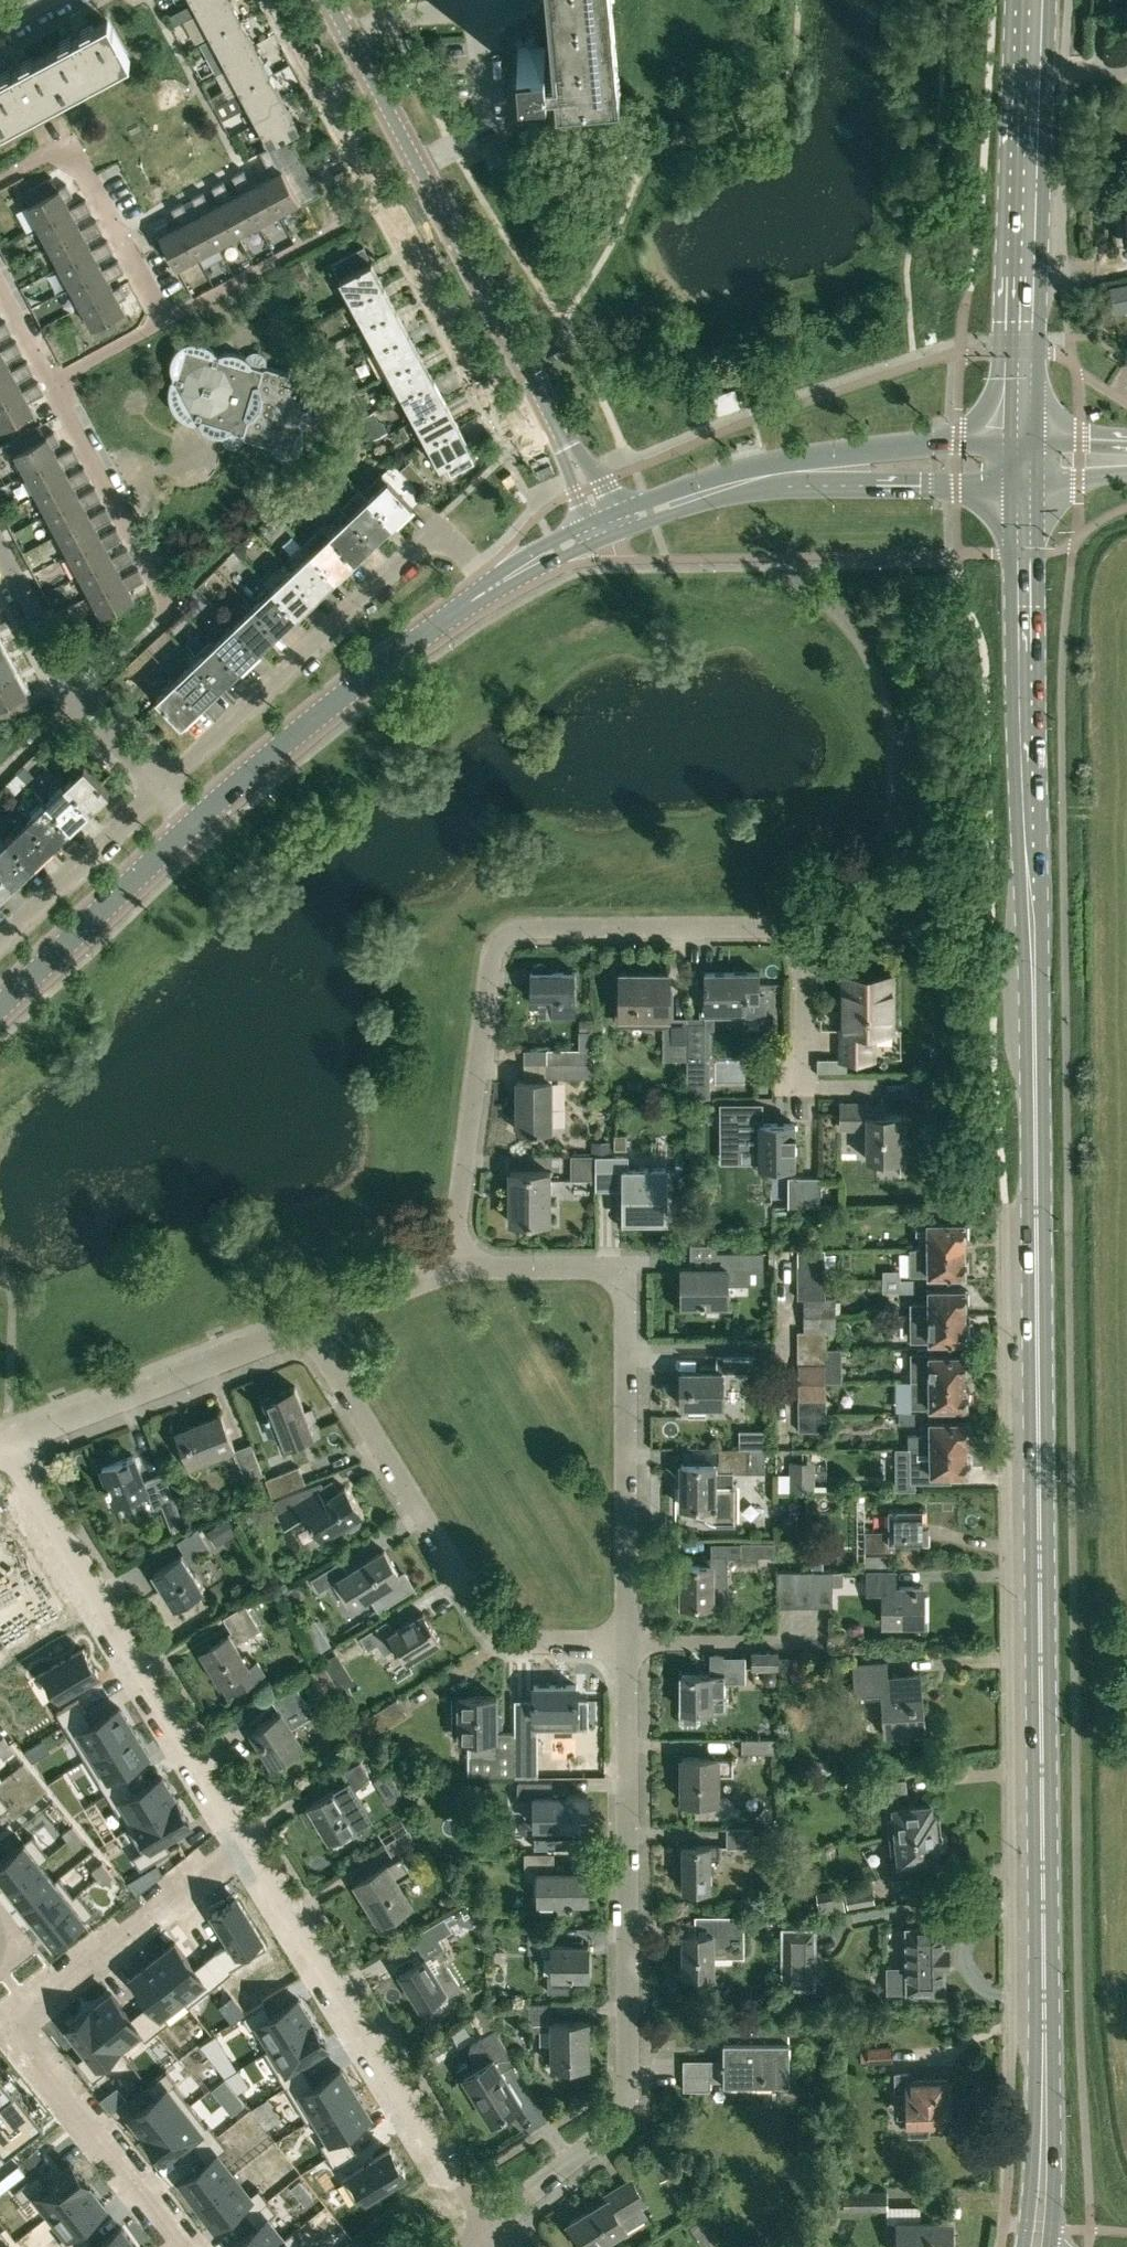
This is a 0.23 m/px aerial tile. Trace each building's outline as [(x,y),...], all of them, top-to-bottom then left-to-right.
[(198,10),(211,3),(211,0),(193,0),(198,10)] [(230,0),(211,0),(211,3),(198,10),(211,34),(240,18),(230,0)] [(620,76),(613,0),(551,0),(555,44),(518,46),(520,64),(513,65),(515,89),(527,88),(526,72),(557,70),(558,85),(620,80),(620,76)] [(253,42),(240,18),(211,34),(227,65),(241,58),(239,49),(253,42)] [(82,32),(71,38),(71,39),(47,52),(69,93),(130,60),(108,20),(82,33),(82,32)] [(270,73),(253,42),(239,49),(241,58),(227,65),(240,89),(270,73)] [(11,70),(10,71),(11,72),(0,78),(0,110),(8,125),(69,93),(47,52),(22,66),(21,65),(11,70)] [(240,89),(257,121),(270,114),(269,104),(282,97),(270,73),(240,89)] [(270,145),(290,135),(300,129),(282,97),(269,104),(270,114),(257,121),(270,145)] [(8,125),(0,110),(0,130),(8,125)] [(277,158),(282,169),(283,171),(303,160),(290,135),(270,145),(272,149),(277,158)] [(262,154),(267,164),(277,158),(272,149),(262,154)] [(272,174),(262,180),(279,211),(299,200),(295,192),(289,182),(283,171),(282,169),(277,158),(267,164),(272,174)] [(309,171),(304,162),(303,160),(283,171),(289,182),(309,171)] [(244,170),(233,175),(237,184),(248,178),(244,170)] [(314,181),(309,171),(289,182),(295,192),(314,181)] [(52,174),(20,190),(28,204),(59,187),(52,174)] [(248,178),(237,184),(241,191),(258,222),(279,211),(262,180),(252,185),(248,178)] [(223,181),(213,186),(217,195),(228,189),(223,181)] [(321,193),(320,192),(314,181),(295,192),(299,200),(301,204),(321,193)] [(59,188),(59,187),(28,204),(39,225),(70,208),(65,199),(73,195),(67,184),(59,188)] [(228,189),(217,195),(221,202),(221,201),(238,233),(258,222),(241,191),(232,196),(228,189)] [(203,191),(192,197),(197,205),(208,200),(203,191)] [(86,200),(78,204),(83,215),(92,210),(86,200)] [(208,200),(197,205),(201,212),(218,244),(238,233),(221,201),(221,202),(211,207),(208,200)] [(183,202),(172,208),(176,216),(187,210),(183,202)] [(70,208),(39,225),(50,245),(81,228),(76,219),(83,215),(78,204),(70,208)] [(187,210),(176,216),(180,223),(181,223),(198,254),(218,244),(201,212),(191,218),(187,210)] [(97,220),(88,224),(94,235),(103,231),(97,220)] [(156,227),(160,234),(166,246),(167,246),(177,265),(198,254),(181,223),(180,223),(171,228),(167,221),(156,227)] [(81,228),(50,245),(60,265),(92,248),(87,239),(94,235),(88,224),(81,228)] [(160,234),(151,239),(157,251),(163,247),(166,246),(160,234)] [(108,240),(99,244),(105,255),(113,251),(108,240)] [(92,248),(60,265),(71,285),(103,268),(98,259),(105,255),(99,244),(92,248)] [(331,263),(339,278),(352,301),(384,284),(364,246),(331,263)] [(286,266),(290,274),(306,267),(301,259),(286,266)] [(118,260),(110,265),(116,276),(124,271),(118,260)] [(103,268),(71,285),(82,305),(113,288),(109,279),(116,276),(110,265),(103,269),(103,268)] [(1115,312),(1126,310),(1126,281),(1109,285),(1115,312)] [(352,301),(364,325),(396,308),(384,284),(352,301)] [(113,288),(82,305),(93,326),(112,316),(124,309),(125,309),(120,300),(127,296),(121,285),(114,289),(113,288)] [(364,325),(376,348),(409,331),(396,308),(364,325)] [(124,309),(112,316),(117,324),(128,317),(124,309)] [(0,324),(0,330),(3,336),(12,332),(6,321),(0,324)] [(421,355),(409,331),(376,348),(377,349),(367,354),(379,376),(389,371),(389,372),(421,355)] [(180,417),(183,419),(188,421),(192,422),(198,422),(200,427),(203,429),(205,431),(206,432),(208,433),(210,434),(216,435),(221,436),(227,435),(230,434),(240,437),(243,440),(270,446),(273,450),(274,452),(278,454),(280,455),(283,455),(285,456),(291,455),(294,454),(296,453),(298,451),(301,448),(302,446),(303,441),(304,437),(304,434),(303,431),(304,426),(305,426),(306,425),(307,424),(309,423),(310,421),(311,417),(311,413),(310,411),(309,409),(311,404),(314,403),(315,403),(317,402),(319,401),(319,399),(320,395),(319,394),(319,392),(317,391),(315,390),(316,385),(313,379),(311,377),(266,367),(263,368),(256,367),(249,359),(245,356),(239,353),(237,352),(234,351),(231,351),(228,351),(226,351),(220,353),(218,353),(216,353),(215,351),(214,349),(210,346),(208,345),(205,342),(202,341),(198,340),(195,340),(189,341),(187,341),(184,342),(181,344),(178,347),(176,348),(174,350),(173,353),(172,355),(171,357),(170,360),(170,363),(170,367),(170,370),(171,374),(172,376),(172,379),(171,379),(170,380),(169,383),(168,387),(168,391),(168,394),(169,398),(170,403),(171,406),(175,412),(177,414),(180,417)] [(17,341),(8,346),(14,356),(22,352),(17,341)] [(0,350),(0,375),(12,369),(7,360),(14,356),(8,346),(2,349),(1,349),(0,350)] [(389,372),(401,394),(433,377),(421,355),(389,372)] [(27,361),(19,366),(25,377),(33,372),(27,361)] [(0,375),(0,401),(23,389),(18,380),(25,377),(19,366),(12,369),(0,375)] [(401,394),(414,418),(446,401),(433,377),(401,394)] [(38,381),(29,385),(36,397),(44,392),(38,381)] [(0,401),(0,423),(2,427),(34,410),(29,400),(36,397),(29,385),(23,389),(0,401)] [(736,387),(713,395),(718,414),(741,406),(736,387)] [(414,418),(426,441),(459,424),(446,401),(414,418)] [(374,438),(388,431),(383,421),(379,420),(374,411),(363,416),(374,438)] [(472,449),(459,424),(426,441),(439,466),(472,449)] [(9,440),(15,451),(45,435),(39,425),(9,440)] [(45,435),(15,451),(14,452),(26,473),(57,456),(46,435),(45,435)] [(332,455),(338,461),(347,452),(341,446),(332,455)] [(78,455),(74,447),(61,453),(66,462),(78,455)] [(26,473),(36,493),(68,476),(57,456),(26,473)] [(80,484),(91,479),(85,467),(74,472),(80,484)] [(398,468),(387,478),(368,497),(392,523),(423,494),(398,468)] [(36,493),(47,513),(79,496),(68,476),(36,493)] [(91,505),(102,499),(95,487),(85,493),(91,505)] [(47,513),(58,533),(90,516),(79,496),(47,513)] [(368,497),(348,515),(373,542),(392,523),(368,497)] [(98,522),(111,516),(106,507),(94,514),(98,522)] [(348,515),(329,533),(354,559),(373,542),(348,515)] [(58,533),(69,554),(101,536),(90,516),(58,533)] [(276,532),(281,526),(280,519),(273,517),(267,522),(269,530),(276,532)] [(113,545),(123,539),(117,528),(106,533),(113,545)] [(329,533),(310,551),(335,578),(354,559),(329,533)] [(69,554),(80,574),(111,556),(101,536),(69,554)] [(242,540),(233,549),(241,556),(247,554),(248,544),(242,540)] [(121,566),(134,559),(128,548),(115,554),(121,566)] [(310,551),(291,570),(316,596),(335,578),(310,551)] [(80,574),(90,594),(122,577),(111,556),(80,574)] [(132,586),(145,580),(139,568),(126,575),(132,586)] [(291,570),(272,588),(297,614),(316,596),(291,570)] [(102,615),(134,598),(122,577),(90,594),(102,615)] [(272,588),(253,606),(278,632),(297,614),(272,588)] [(253,606),(233,624),(258,651),(278,632),(253,606)] [(233,624),(213,643),(238,669),(258,651),(233,624)] [(213,643),(195,661),(220,687),(238,669),(213,643)] [(15,671),(4,651),(0,653),(0,679),(15,671)] [(195,661),(176,679),(200,705),(220,687),(195,661)] [(25,693),(27,692),(15,671),(0,679),(0,706),(25,693)] [(181,724),(200,705),(176,679),(156,698),(181,724)] [(25,693),(0,706),(0,719),(1,721),(32,705),(25,693)] [(24,765),(17,772),(27,783),(34,775),(24,765)] [(84,765),(65,783),(91,809),(109,792),(84,765)] [(6,783),(0,790),(0,795),(6,801),(15,792),(6,783)] [(65,783),(46,801),(71,828),(91,809),(65,783)] [(46,801),(26,820),(52,846),(71,828),(46,801)] [(26,820),(7,838),(32,865),(52,846),(26,820)] [(0,845),(0,869),(13,883),(32,865),(7,838),(0,845)] [(13,883),(0,869),(0,895),(13,883)] [(575,972),(554,972),(530,971),(530,998),(552,998),(552,1016),(575,1016),(575,972)] [(620,1016),(620,1025),(663,1025),(663,1016),(668,1016),(669,972),(621,971),(620,1016)] [(760,972),(705,972),(705,1015),(764,1014),(764,994),(760,994),(760,972)] [(873,1058),(874,1030),(892,1030),(893,977),(847,976),(846,1029),(842,1029),(842,1058),(873,1058)] [(671,1016),(671,1059),(687,1059),(687,1021),(687,1017),(671,1016)] [(580,1030),(594,1030),(593,1018),(580,1018),(580,1030)] [(687,1074),(687,1096),(706,1097),(705,1075),(705,1021),(687,1021),(687,1059),(687,1074)] [(547,1048),(547,1050),(547,1061),(594,1061),(595,1048),(547,1048)] [(547,1076),(594,1076),(594,1061),(547,1061),(547,1076)] [(765,1074),(726,1073),(726,1090),(765,1090),(765,1074)] [(551,1081),(517,1081),(517,1129),(551,1129),(551,1081)] [(721,1102),(721,1162),(760,1162),(760,1164),(796,1164),(796,1145),(798,1145),(798,1144),(797,1144),(796,1135),(798,1135),(798,1133),(796,1133),(795,1123),(763,1123),(763,1119),(763,1104),(763,1102),(721,1102)] [(867,1158),(901,1158),(901,1115),(883,1115),(883,1102),(842,1102),(842,1128),(867,1128),(867,1158)] [(592,1141),(592,1155),(596,1155),(611,1155),(611,1141),(592,1141)] [(592,1155),(571,1155),(571,1179),(596,1179),(596,1155),(592,1155)] [(667,1167),(628,1167),(628,1155),(611,1155),(596,1155),(596,1179),(596,1189),(622,1189),(623,1222),(668,1221),(667,1167)] [(548,1171),(511,1171),(512,1221),(548,1221),(548,1171)] [(803,1206),(820,1205),(820,1176),(794,1176),(794,1187),(803,1187),(803,1206)] [(920,1243),(919,1247),(964,1246),(964,1236),(967,1234),(967,1224),(964,1223),(964,1220),(943,1221),(943,1204),(927,1204),(927,1221),(928,1221),(929,1237),(929,1242),(920,1243)] [(919,1247),(910,1247),(911,1269),(911,1273),(915,1273),(929,1273),(964,1273),(964,1271),(965,1271),(968,1269),(968,1258),(965,1257),(964,1257),(964,1246),(919,1247)] [(681,1268),(680,1303),(729,1303),(729,1284),(745,1284),(745,1282),(745,1267),(764,1267),(764,1252),(716,1252),(716,1258),(716,1267),(691,1267),(681,1267),(681,1268)] [(846,1281),(847,1255),(834,1255),(834,1281),(846,1281)] [(797,1266),(797,1282),(798,1282),(826,1281),(826,1269),(826,1266),(826,1264),(797,1264),(797,1266)] [(915,1280),(915,1279),(901,1278),(901,1269),(883,1269),(883,1281),(915,1280)] [(915,1291),(915,1280),(883,1281),(883,1291),(915,1291)] [(797,1282),(797,1298),(826,1298),(826,1282),(826,1281),(798,1282),(797,1282)] [(929,1287),(929,1302),(910,1303),(910,1314),(965,1314),(965,1303),(966,1303),(966,1289),(965,1289),(965,1287),(929,1287)] [(965,1323),(965,1314),(910,1314),(910,1340),(965,1339),(965,1337),(966,1337),(966,1323),(965,1323)] [(798,1331),(798,1348),(799,1348),(826,1347),(826,1330),(798,1331)] [(798,1348),(798,1363),(826,1362),(826,1347),(799,1348),(798,1348)] [(965,1353),(930,1354),(930,1347),(917,1347),(917,1352),(910,1352),(911,1381),(966,1380),(966,1369),(967,1369),(966,1355),(965,1355),(965,1353)] [(724,1404),(724,1371),(745,1371),(746,1353),(719,1353),(719,1371),(680,1371),(680,1405),(687,1405),(687,1416),(707,1416),(707,1404),(724,1404)] [(966,1390),(966,1380),(911,1381),(911,1406),(966,1406),(966,1404),(967,1404),(967,1390),(966,1390)] [(767,1394),(776,1394),(776,1381),(767,1381),(767,1394)] [(798,1381),(798,1413),(803,1413),(827,1413),(827,1381),(798,1381)] [(282,1445),(313,1433),(309,1421),(316,1418),(312,1408),(305,1411),(295,1386),(264,1398),(282,1445)] [(917,1424),(917,1410),(898,1411),(899,1424),(917,1424)] [(827,1430),(827,1413),(803,1413),(798,1413),(798,1431),(827,1430)] [(189,1462),(197,1460),(233,1445),(221,1414),(177,1431),(189,1462)] [(966,1419),(930,1420),(921,1419),(921,1433),(908,1433),(908,1446),(910,1446),(966,1446),(966,1435),(967,1435),(966,1419)] [(246,1480),(263,1473),(251,1443),(234,1450),(246,1480)] [(966,1446),(910,1446),(911,1481),(951,1481),(951,1472),(967,1472),(967,1469),(970,1468),(970,1457),(967,1456),(967,1455),(966,1446)] [(682,1463),(682,1505),(696,1505),(696,1515),(702,1516),(703,1516),(704,1516),(705,1516),(705,1517),(706,1517),(707,1518),(708,1519),(709,1519),(710,1520),(711,1521),(712,1521),(714,1522),(715,1522),(716,1522),(718,1522),(735,1522),(734,1485),(733,1485),(733,1476),(733,1472),(733,1460),(765,1460),(765,1449),(720,1449),(720,1464),(682,1463)] [(170,1527),(183,1522),(165,1474),(143,1481),(134,1455),(102,1467),(116,1502),(147,1490),(154,1508),(162,1505),(170,1527)] [(825,1492),(825,1464),(810,1464),(810,1492),(825,1492)] [(266,1479),(271,1495),(272,1496),(306,1483),(299,1465),(266,1479)] [(346,1486),(338,1491),(332,1481),(323,1487),(320,1482),(277,1499),(275,1504),(285,1523),(300,1514),(307,1525),(312,1522),(321,1537),(342,1524),(345,1528),(353,1529),(359,1525),(361,1518),(358,1514),(361,1512),(346,1486)] [(889,1530),(865,1530),(865,1550),(896,1550),(896,1542),(929,1541),(929,1523),(923,1523),(923,1507),(888,1507),(889,1524),(894,1524),(894,1530),(889,1530)] [(228,1516),(207,1530),(217,1545),(238,1531),(228,1516)] [(202,1588),(187,1563),(211,1548),(198,1528),(177,1540),(183,1552),(181,1553),(182,1555),(154,1572),(174,1606),(202,1588)] [(775,1555),(775,1542),(741,1542),(741,1556),(775,1555)] [(341,1560),(311,1579),(318,1591),(339,1578),(355,1604),(369,1595),(378,1609),(409,1589),(411,1588),(412,1584),(406,1575),(402,1574),(400,1575),(385,1550),(348,1572),(341,1560)] [(865,1554),(866,1568),(887,1568),(888,1554),(865,1554)] [(682,1603),(698,1603),(698,1615),(727,1616),(728,1582),(728,1566),(712,1566),(712,1564),(682,1564),(682,1603)] [(777,1605),(797,1605),(796,1570),(778,1570),(777,1605)] [(814,1570),(796,1570),(797,1605),(814,1605),(814,1570)] [(843,1585),(843,1571),(833,1571),(832,1570),(814,1570),(814,1605),(833,1605),(833,1585),(843,1585)] [(895,1571),(866,1571),(866,1588),(883,1587),(884,1621),(924,1621),(924,1586),(895,1586),(895,1571)] [(248,1666),(235,1644),(260,1628),(245,1603),(223,1617),(231,1631),(228,1632),(229,1634),(202,1650),(229,1694),(264,1672),(257,1661),(248,1666)] [(383,1655),(398,1646),(407,1660),(440,1640),(423,1612),(394,1631),(387,1620),(360,1637),(375,1660),(383,1654),(383,1655)] [(83,1648),(44,1672),(59,1697),(98,1672),(83,1648)] [(779,1668),(779,1656),(779,1650),(752,1651),(751,1668),(779,1668)] [(345,1655),(344,1654),(343,1654),(342,1654),(340,1653),(339,1653),(337,1654),(335,1656),(333,1657),(333,1658),(332,1658),(332,1660),(332,1662),(332,1664),(332,1665),(333,1667),(335,1668),(336,1669),(338,1670),(341,1670),(343,1670),(344,1669),(346,1668),(347,1666),(348,1665),(349,1663),(349,1661),(348,1659),(347,1658),(347,1657),(346,1656),(345,1655)] [(746,1682),(746,1668),(746,1656),(723,1656),(723,1674),(682,1674),(682,1709),(679,1709),(679,1722),(683,1725),(697,1725),(701,1721),(701,1709),(725,1709),(725,1682),(746,1682)] [(855,1690),(881,1688),(884,1732),(925,1729),(922,1673),(888,1676),(887,1662),(853,1665),(855,1690)] [(322,1663),(310,1670),(325,1694),(337,1687),(322,1663)] [(763,1680),(764,1683),(770,1684),(771,1684),(772,1684),(773,1684),(774,1683),(775,1683),(776,1683),(777,1682),(777,1681),(778,1681),(778,1680),(778,1679),(778,1678),(779,1678),(779,1677),(779,1676),(779,1675),(779,1674),(778,1673),(778,1672),(777,1672),(776,1671),(775,1671),(775,1670),(774,1670),(773,1670),(772,1670),(771,1669),(770,1669),(769,1669),(768,1669),(767,1670),(766,1670),(765,1671),(764,1672),(764,1673),(763,1673),(763,1674),(763,1675),(763,1676),(763,1677),(763,1678),(763,1679),(763,1680)] [(273,1699),(280,1710),(250,1729),(272,1764),(303,1745),(292,1728),(314,1714),(296,1685),(273,1699)] [(535,1686),(535,1716),(535,1729),(575,1729),(575,1716),(576,1716),(576,1686),(535,1686)] [(515,1774),(515,1745),(515,1732),(497,1732),(496,1696),(459,1696),(459,1738),(469,1738),(469,1774),(515,1774)] [(397,1698),(360,1721),(370,1737),(407,1714),(397,1698)] [(79,1700),(57,1713),(64,1725),(86,1711),(79,1700)] [(86,1711),(64,1725),(71,1736),(85,1760),(134,1730),(119,1706),(93,1723),(86,1711)] [(134,1730),(85,1760),(100,1783),(109,1777),(148,1753),(134,1730)] [(0,1740),(0,1751),(9,1744),(3,1737),(0,1740)] [(778,1739),(742,1739),(742,1752),(777,1752),(778,1739)] [(0,1751),(0,1754),(4,1759),(14,1751),(9,1744),(0,1751)] [(727,1796),(718,1796),(718,1775),(734,1774),(733,1758),(718,1758),(718,1757),(683,1757),(683,1800),(697,1800),(697,1815),(727,1815),(734,1809),(734,1802),(727,1796)] [(357,1823),(344,1801),(356,1789),(364,1798),(361,1801),(362,1801),(379,1785),(370,1776),(360,1761),(341,1773),(347,1782),(337,1789),(310,1805),(311,1807),(305,1811),(312,1823),(318,1819),(330,1839),(357,1823)] [(24,1763),(13,1771),(19,1778),(29,1770),(24,1763)] [(123,1800),(114,1806),(128,1829),(176,1799),(162,1776),(123,1800)] [(885,1795),(889,1835),(941,1830),(940,1817),(935,1812),(931,1813),(930,1803),(900,1806),(899,1793),(907,1792),(906,1779),(868,1783),(870,1796),(885,1795)] [(519,1780),(519,1797),(534,1797),(534,1847),(574,1847),(574,1825),(587,1825),(587,1794),(551,1794),(552,1780),(519,1780)] [(2,1814),(10,1807),(0,1794),(0,1815),(2,1814)] [(176,1799),(128,1829),(142,1852),(133,1858),(140,1869),(171,1850),(164,1839),(191,1823),(176,1799)] [(513,1830),(499,1833),(501,1846),(534,1840),(531,1819),(511,1822),(513,1830)] [(41,1843),(59,1829),(53,1821),(35,1836),(41,1843)] [(73,1825),(63,1833),(68,1840),(78,1832),(73,1825)] [(754,1846),(754,1828),(754,1827),(727,1827),(727,1847),(754,1846)] [(384,1843),(385,1845),(394,1860),(387,1864),(387,1863),(355,1882),(380,1923),(411,1903),(398,1881),(412,1872),(400,1851),(416,1841),(409,1829),(384,1843)] [(936,1857),(935,1848),(938,1848),(943,1842),(941,1830),(889,1835),(893,1878),(907,1876),(906,1867),(914,1866),(915,1866),(916,1865),(918,1864),(918,1863),(919,1862),(919,1861),(920,1860),(920,1859),(936,1857)] [(78,1832),(68,1840),(74,1847),(84,1839),(78,1832)] [(0,1861),(0,1881),(7,1889),(40,1862),(49,1856),(32,1835),(24,1842),(0,1861)] [(710,1888),(710,1857),(722,1857),(722,1845),(683,1845),(683,1888),(710,1888)] [(565,1865),(555,1865),(554,1852),(525,1852),(524,1882),(538,1882),(538,1901),(588,1901),(588,1870),(568,1870),(568,1872),(565,1872),(565,1865)] [(40,1862),(7,1889),(21,1908),(55,1881),(40,1862)] [(102,1863),(92,1871),(98,1878),(108,1869),(102,1863)] [(108,1869),(98,1878),(103,1885),(113,1876),(108,1869)] [(846,1892),(845,1892),(847,1908),(875,1903),(872,1888),(858,1890),(855,1876),(844,1878),(846,1892)] [(55,1881),(21,1908),(36,1926),(74,1896),(59,1878),(55,1881)] [(74,1896),(36,1926),(52,1947),(86,1920),(95,1914),(78,1893),(74,1896)] [(215,1951),(205,1959),(221,1980),(231,1971),(230,1970),(267,1947),(261,1938),(237,1898),(213,1913),(230,1942),(215,1951)] [(425,1956),(400,1971),(421,2005),(427,2001),(446,1990),(448,1993),(448,1994),(460,1987),(449,1968),(444,1958),(449,1954),(444,1944),(440,1937),(439,1936),(453,1929),(444,1915),(416,1932),(424,1945),(430,1953),(425,1957),(425,1956)] [(713,1972),(713,1949),(744,1948),(744,1915),(718,1915),(718,1932),(713,1932),(713,1933),(684,1933),(684,1972),(713,1972)] [(942,1926),(907,1927),(907,1966),(887,1966),(888,1990),(943,1989),(943,1966),(947,1966),(947,1946),(943,1946),(942,1926)] [(528,1927),(528,1952),(542,1952),(542,1941),(553,1941),(553,1928),(528,1927)] [(783,1929),(784,1985),(815,1985),(814,1928),(783,1929)] [(175,1943),(154,1960),(182,1997),(189,2005),(221,1980),(205,1959),(195,1968),(175,1943)] [(548,1974),(548,1991),(573,1991),(573,1976),(588,1976),(588,1945),(583,1945),(573,1945),(553,1945),(553,1953),(552,1955),(552,1974),(548,1974)] [(154,1960),(132,1977),(151,2002),(142,2010),(157,2030),(168,2020),(162,2012),(182,1997),(154,1960)] [(111,1994),(90,2011),(122,2051),(142,2035),(145,2039),(157,2030),(142,2010),(131,2019),(111,1994)] [(264,2004),(244,2015),(251,2028),(255,2026),(269,2048),(313,2021),(298,1998),(271,2015),(264,2004)] [(588,2021),(553,2021),(553,2003),(529,2003),(529,2030),(540,2030),(540,2044),(552,2045),(552,2064),(589,2064),(588,2021)] [(90,2011),(68,2028),(88,2053),(78,2061),(92,2081),(104,2071),(101,2068),(122,2051),(90,2011)] [(269,2048),(264,2051),(279,2075),(286,2086),(307,2072),(301,2061),(322,2048),(327,2045),(313,2021),(269,2048)] [(724,2081),(724,2082),(790,2082),(789,2021),(724,2022),(724,2059),(683,2059),(683,2090),(711,2090),(711,2081),(724,2081)] [(480,2067),(464,2076),(491,2122),(522,2103),(501,2070),(515,2062),(495,2029),(472,2043),(470,2051),(480,2067)] [(893,2063),(893,2049),(860,2050),(861,2063),(868,2062),(868,2063),(893,2063)] [(6,2149),(44,2119),(0,2063),(0,2141),(6,2149)] [(307,2072),(286,2086),(293,2097),(307,2121),(312,2118),(355,2091),(341,2067),(314,2084),(307,2072)] [(155,2097),(130,2116),(147,2138),(184,2109),(168,2089),(176,2082),(167,2071),(147,2087),(155,2097)] [(896,2092),(910,2092),(911,2133),(929,2133),(929,2117),(948,2117),(948,2099),(947,2099),(947,2080),(910,2081),(910,2072),(896,2073),(896,2092)] [(355,2091),(312,2118),(326,2141),(321,2144),(328,2155),(350,2142),(343,2131),(370,2114),(355,2091)] [(184,2109),(147,2138),(164,2160),(189,2140),(197,2151),(217,2135),(208,2123),(200,2130),(184,2109)] [(205,2161),(181,2180),(198,2202),(234,2173),(218,2153),(226,2146),(217,2135),(197,2151),(205,2161)] [(350,2142),(328,2155),(335,2167),(357,2154),(350,2142)] [(391,2148),(351,2172),(366,2197),(406,2173),(391,2148)] [(38,2173),(18,2189),(27,2200),(35,2194),(51,2214),(88,2185),(71,2164),(46,2183),(38,2173)] [(234,2173),(198,2202),(215,2224),(240,2204),(248,2215),(268,2199),(259,2187),(250,2194),(234,2173)] [(568,2222),(583,2246),(594,2246),(627,2227),(647,2215),(642,2205),(645,2203),(630,2180),(605,2195),(608,2199),(594,2207),(568,2222)] [(51,2214),(68,2234),(59,2241),(64,2246),(76,2246),(88,2237),(80,2226),(105,2207),(88,2185),(51,2214)] [(889,2210),(888,2190),(845,2191),(845,2210),(889,2210)] [(232,2244),(234,2246),(273,2246),(285,2237),(269,2217),(277,2210),(268,2199),(248,2215),(256,2225),(232,2244)] [(954,2220),(897,2221),(897,2246),(954,2246),(954,2220)] [(121,2228),(97,2246),(137,2246),(121,2228)] [(814,2230),(803,2238),(810,2246),(818,2246),(824,2242),(814,2230)] [(76,2246),(97,2246),(89,2237),(88,2237),(76,2246)] [(273,2246),(293,2246),(285,2237),(273,2246)]
